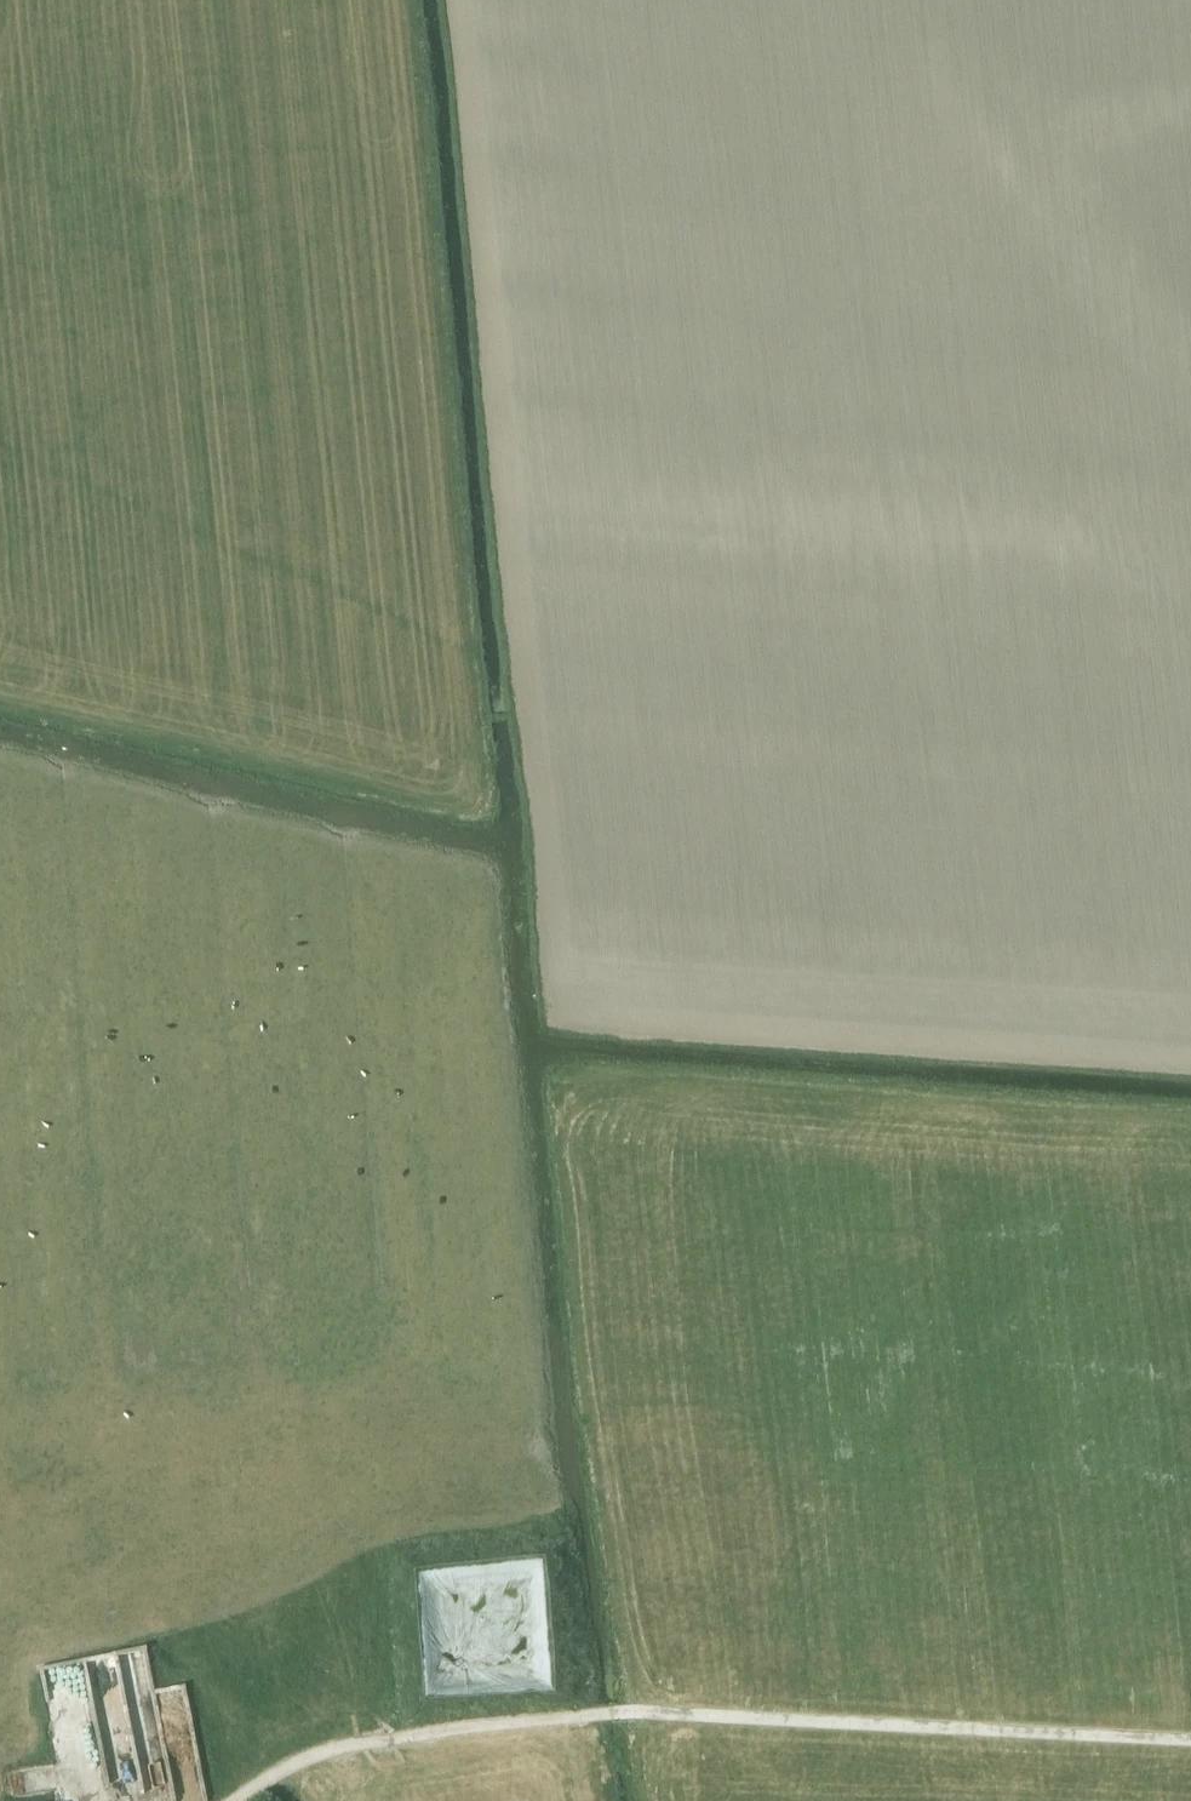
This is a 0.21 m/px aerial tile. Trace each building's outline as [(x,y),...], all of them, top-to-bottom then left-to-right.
[(189,1685),(157,1691),(149,1649),(47,1667),(54,1705),(90,1699),(96,1732),(129,1727),(142,1796),(176,1789),(178,1800),(209,1800),(189,1685)]
